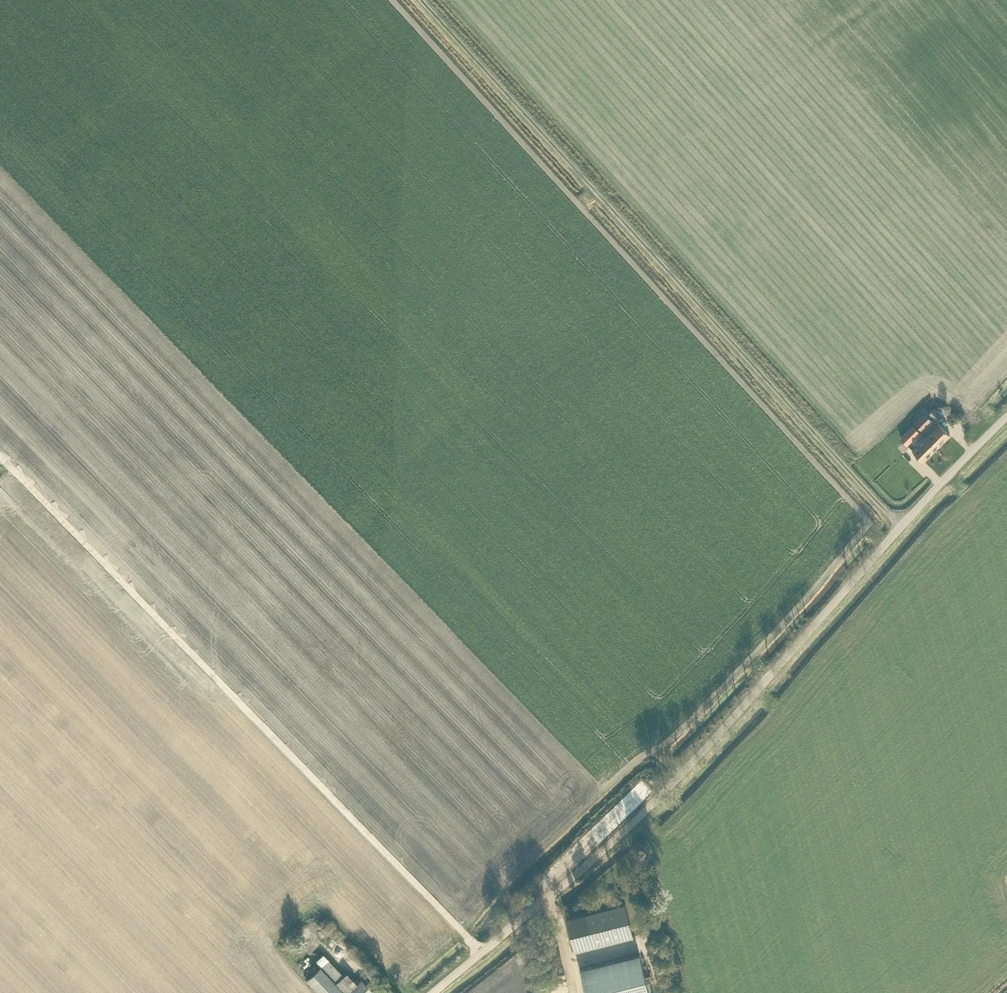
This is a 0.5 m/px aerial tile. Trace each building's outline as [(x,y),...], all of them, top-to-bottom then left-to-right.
[(941,416),(934,408),(929,414),(936,421),(941,416)] [(923,412),(913,422),(923,431),(924,432),(934,422),(923,412)] [(939,424),(926,437),(937,448),(950,435),(939,424)] [(913,425),(907,432),(913,439),(920,432),(913,425)] [(930,455),(937,448),(926,437),(912,450),(921,459),(923,461),(930,455)] [(633,936),(625,903),(567,918),(575,951),(633,936)] [(374,992),(361,980),(356,984),(346,973),(345,974),(343,976),(328,960),(323,954),(315,961),(320,967),(318,969),(314,965),(305,973),(309,977),(306,980),(319,992),(374,992)] [(647,983),(651,981),(650,975),(645,976),(639,954),(579,969),(585,992),(649,992),(647,983)]
